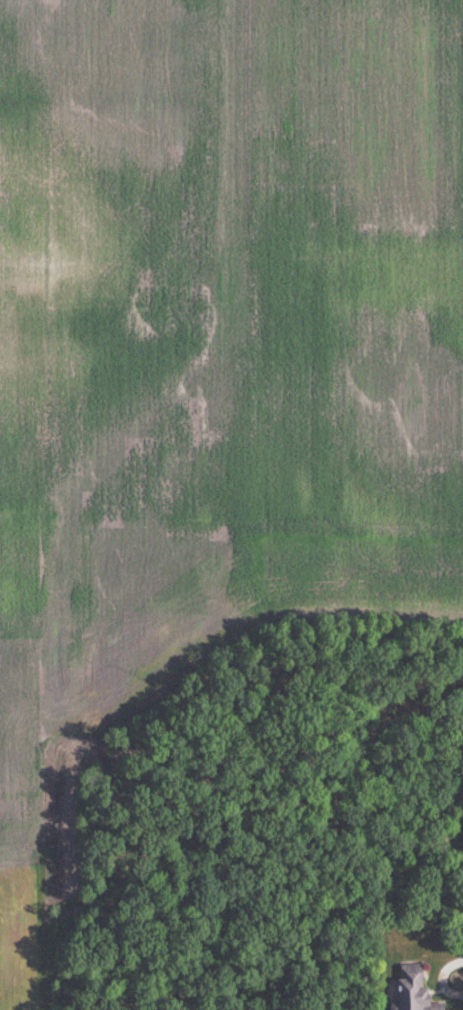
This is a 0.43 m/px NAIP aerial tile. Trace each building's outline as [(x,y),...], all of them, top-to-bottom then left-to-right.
[(442,1003),(421,1003),(420,964),(395,964),(396,1009),(442,1009),(442,1003)]
